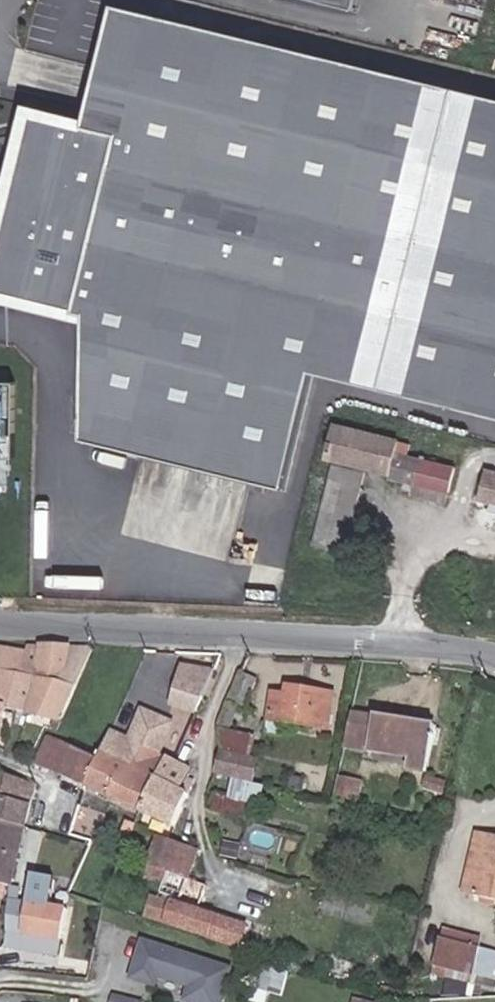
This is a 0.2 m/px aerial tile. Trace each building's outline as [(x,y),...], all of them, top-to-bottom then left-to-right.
[(126,0),(121,0),(62,114),(38,106),(32,138),(11,161),(0,239),(17,299),(89,317),(86,441),(288,491),(317,374),(494,419),(494,90),(126,0)] [(19,383),(0,383),(0,475),(18,475),(19,383)] [(460,480),(413,466),(416,455),(340,434),(331,466),(396,484),(395,488),(420,495),(453,505),(460,480)] [(339,473),(316,554),(348,563),(371,482),(339,473)] [(491,476),(484,507),(494,510),(494,477),(491,476)] [(453,505),(420,495),(417,505),(451,514),(453,505)] [(21,680),(27,649),(0,643),(0,714),(13,716),(21,680)] [(39,682),(66,684),(76,646),(28,643),(27,649),(21,680),(39,682)] [(88,686),(91,681),(104,647),(76,646),(66,684),(88,686)] [(175,705),(207,716),(222,675),(189,664),(175,705)] [(13,716),(31,719),(39,682),(21,680),(13,716)] [(63,736),(88,686),(66,684),(39,682),(31,719),(62,724),(58,733),(63,736)] [(295,699),(303,700),(305,691),(297,690),(295,699)] [(276,723),(336,734),(343,699),(305,691),(303,700),(295,699),(281,697),(276,723)] [(6,751),(13,716),(0,714),(0,749),(6,751)] [(424,775),(441,777),(449,728),(365,716),(360,751),(425,761),(424,775)] [(117,801),(133,765),(110,754),(108,759),(59,737),(43,768),(117,801)] [(117,801),(151,816),(175,762),(151,751),(143,769),(133,765),(117,801)] [(225,778),(263,784),(267,761),(230,755),(225,778)] [(199,773),(175,762),(151,816),(182,830),(202,786),(195,783),(199,773)] [(31,831),(38,809),(8,798),(15,778),(0,772),(0,827),(3,828),(0,838),(0,885),(13,889),(31,831)] [(296,795),(308,798),(311,780),(300,777),(296,795)] [(8,798),(38,809),(45,790),(15,778),(8,798)] [(342,810),(363,815),(368,788),(347,784),(342,810)] [(436,795),(454,798),(456,788),(438,784),(436,795)] [(91,844),(96,828),(81,823),(76,840),(91,844)] [(139,845),(144,833),(136,830),(131,842),(139,845)] [(199,883),(207,852),(167,841),(153,885),(173,891),(170,899),(189,905),(192,906),(191,911),(188,910),(183,908),(182,913),(162,907),(157,922),(234,946),(239,926),(205,916),(214,887),(199,883)] [(494,899),(494,852),(487,897),(494,899)] [(36,909),(55,912),(59,885),(39,883),(36,909)] [(20,939),(68,945),(72,914),(55,912),(36,909),(15,906),(9,950),(19,951),(19,947),(20,939)] [(67,953),(68,945),(20,939),(19,947),(67,953)] [(492,979),(494,960),(494,950),(455,942),(450,970),(492,979)] [(241,978),(153,951),(141,988),(165,996),(168,986),(200,996),(198,1001),(233,1001),(241,978)] [(9,981),(0,980),(0,1001),(5,1001),(9,981)]
